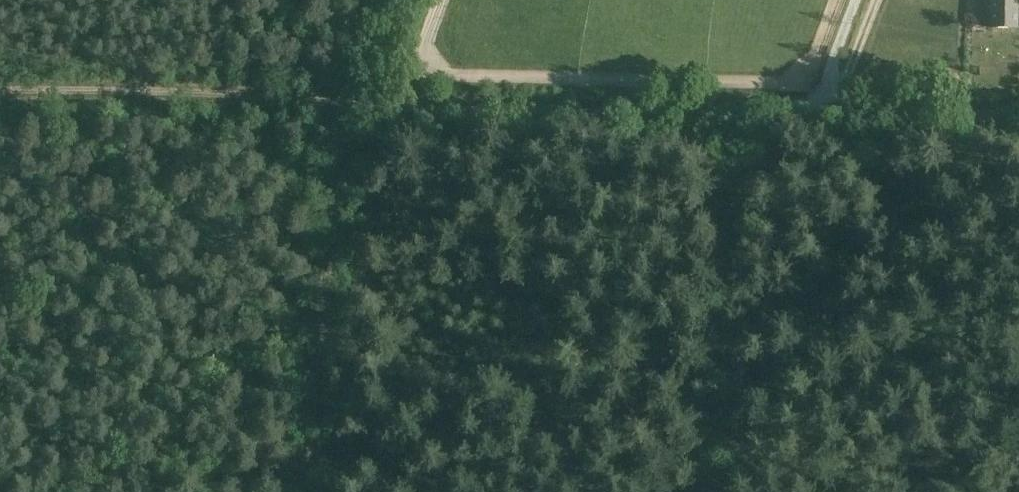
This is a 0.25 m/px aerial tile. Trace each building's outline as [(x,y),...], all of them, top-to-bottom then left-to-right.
[(985,26),(993,26),(993,28),(1017,29),(1018,0),(988,0),(986,2),(985,26)]
